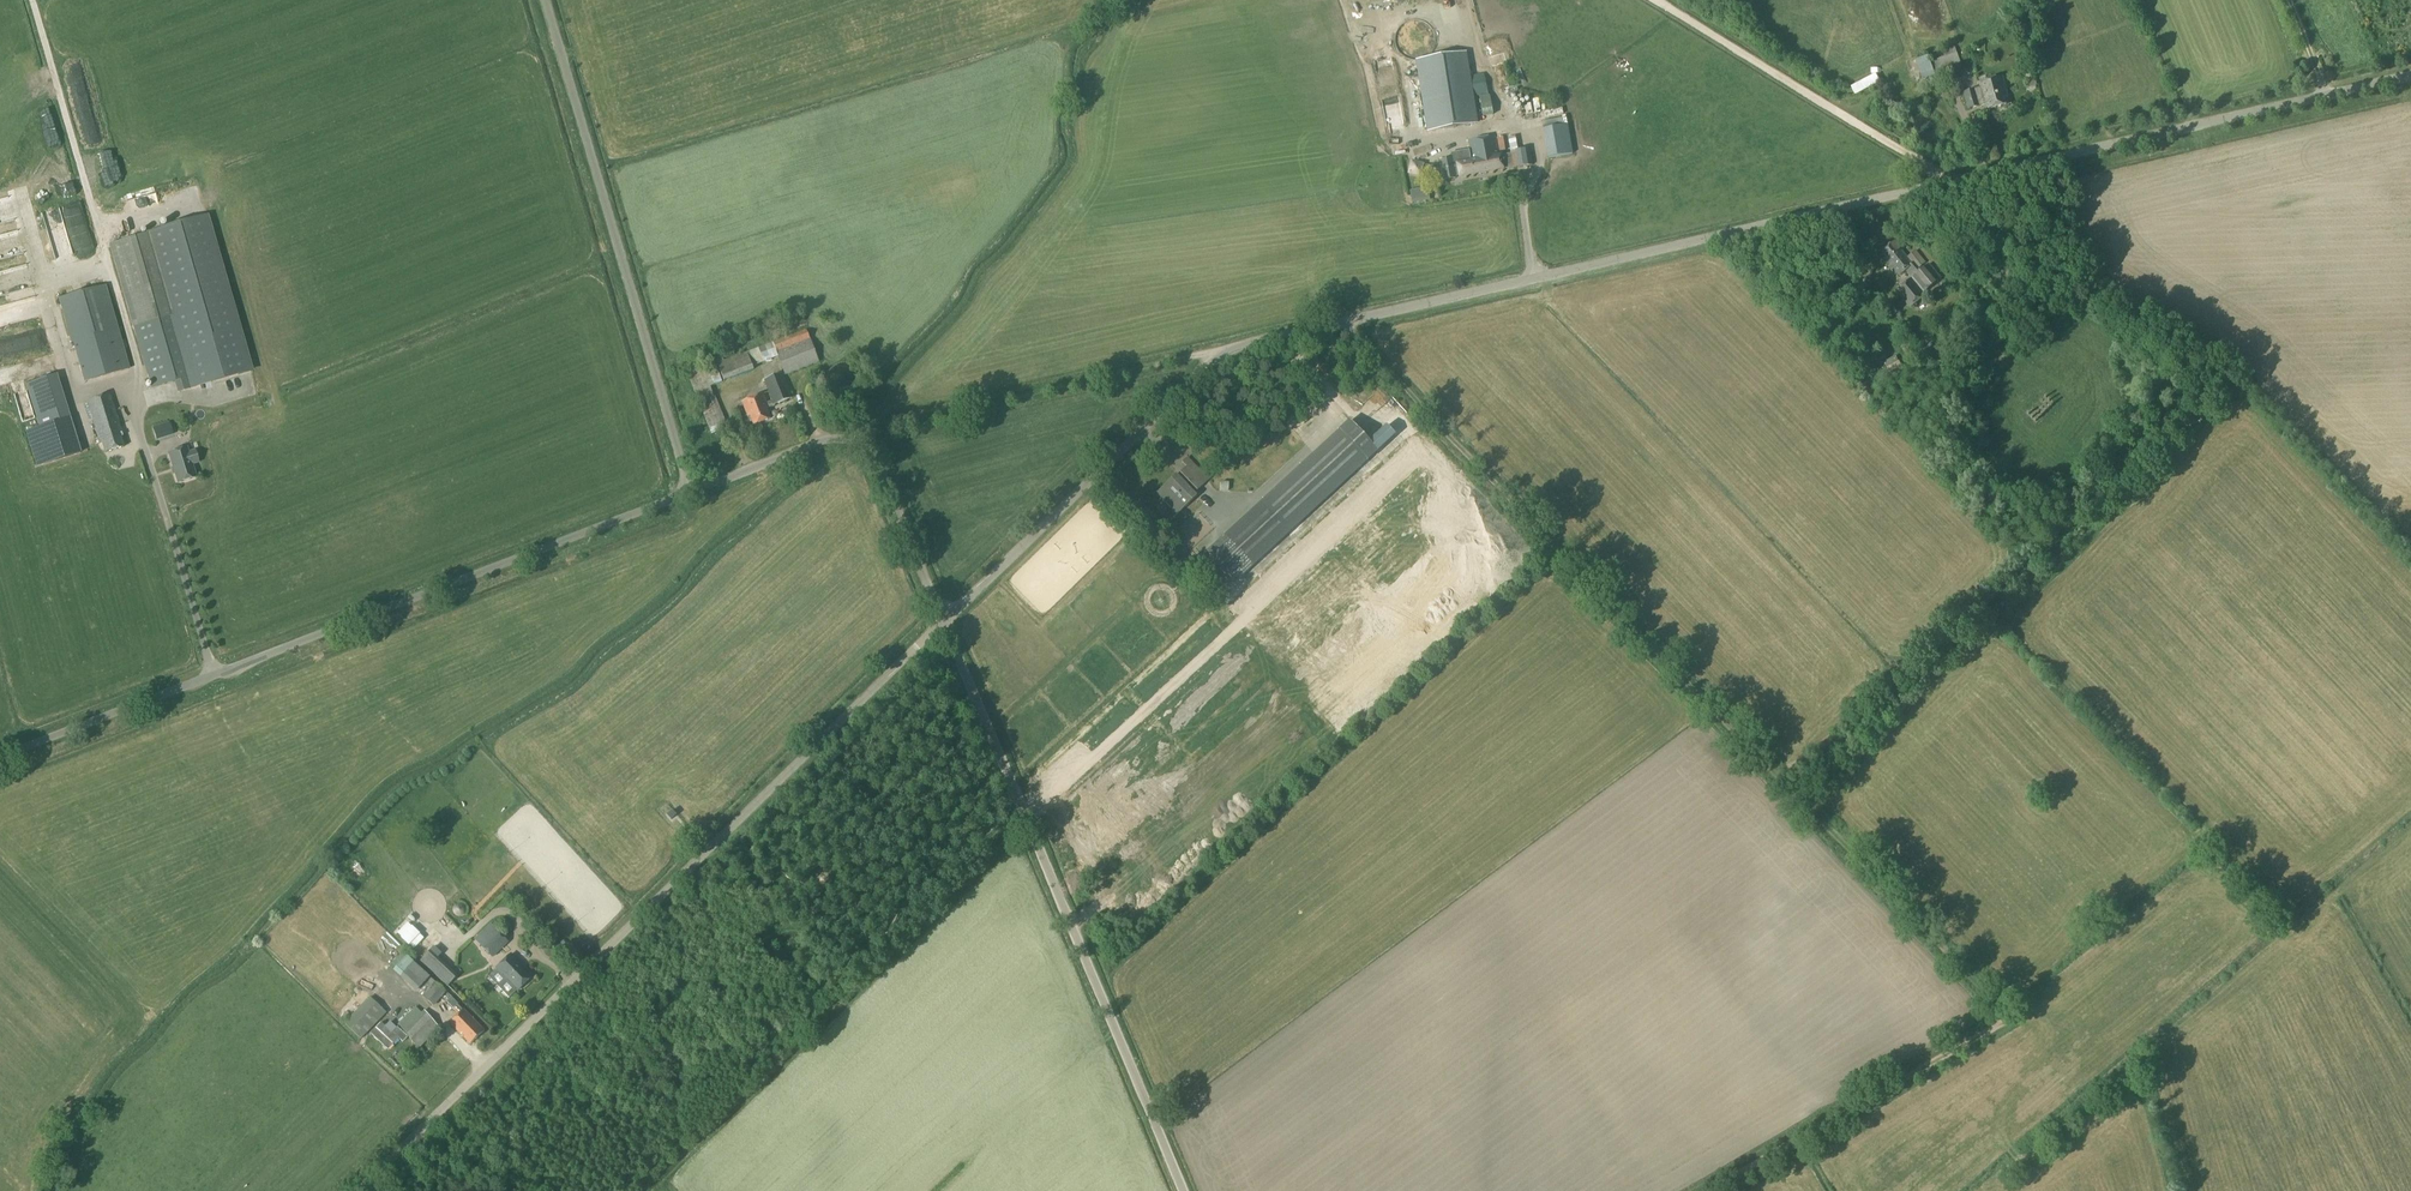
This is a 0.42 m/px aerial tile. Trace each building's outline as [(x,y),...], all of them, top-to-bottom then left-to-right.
[(1417,60),(1429,131),(1476,123),(1464,53),(1417,60)] [(1929,62),(1935,78),(1962,68),(1956,53),(1930,62),(1929,62)] [(1935,78),(1929,62),(1930,62),(1929,58),(1919,62),(1925,81),(1935,78)] [(1964,93),(1968,109),(1985,104),(1987,110),(2010,103),(2002,76),(1979,83),(1980,88),(1964,93)] [(1479,97),(1483,117),(1492,115),(1488,95),(1479,97)] [(1537,99),(1529,100),(1530,108),(1538,107),(1537,99)] [(1543,130),(1548,159),(1573,154),(1568,125),(1543,130)] [(1503,168),(1501,155),(1501,154),(1497,155),(1494,137),(1469,141),(1472,160),(1452,163),(1451,158),(1438,161),(1442,180),(1455,178),(1454,175),(1458,174),(1458,177),(1503,169),(1503,168)] [(1510,152),(1510,153),(1512,167),(1512,169),(1532,165),(1530,149),(1510,152)] [(1501,155),(1503,168),(1512,167),(1510,153),(1501,155)] [(1409,191),(1411,203),(1428,200),(1426,188),(1409,191)] [(131,216),(145,214),(143,204),(130,206),(131,216)] [(151,388),(175,381),(178,391),(249,371),(205,217),(110,244),(151,388)] [(1881,253),(1899,276),(1906,270),(1912,278),(1919,272),(1913,265),(1901,250),(1904,248),(1897,239),(1881,253)] [(1911,305),(1924,295),(1942,278),(1929,264),(1919,272),(1912,278),(1898,290),(1911,305)] [(4,295),(30,292),(30,286),(3,289),(4,295)] [(105,287),(61,299),(84,382),(128,369),(105,287)] [(1888,311),(1892,316),(1897,312),(1893,307),(1888,311)] [(773,344),(777,353),(810,340),(806,330),(773,343),(773,344)] [(810,340),(777,353),(778,358),(785,375),(819,362),(810,340)] [(777,353),(773,344),(757,350),(762,364),(778,358),(777,353)] [(747,354),(752,368),(762,364),(757,350),(747,354)] [(27,373),(24,361),(0,368),(0,379),(27,373)] [(705,369),(712,385),(722,382),(716,365),(705,369)] [(712,385),(705,369),(704,366),(688,373),(711,433),(728,427),(712,385)] [(764,380),(772,401),(774,405),(792,398),(782,373),(764,380)] [(27,384),(41,428),(53,424),(64,460),(81,455),(70,419),(69,419),(55,375),(27,384)] [(86,402),(99,443),(102,442),(105,452),(123,447),(120,437),(123,436),(110,395),(86,402)] [(769,408),(767,403),(764,395),(742,403),(747,416),(750,415),(753,425),(770,418),(767,409),(769,408)] [(1239,581),(1257,565),(1399,435),(1390,426),(1373,443),(1353,421),(1212,551),(1239,581)] [(168,453),(177,483),(195,477),(191,465),(198,463),(194,451),(184,454),(182,449),(168,453)] [(1157,492),(1178,514),(1196,497),(1186,486),(1189,484),(1191,486),(1192,485),(1197,491),(1209,480),(1187,458),(1182,463),(1186,467),(1176,476),(1175,475),(1157,492)] [(1241,599),(1229,608),(1234,615),(1246,605),(1241,599)] [(1055,770),(1068,785),(1077,777),(1063,762),(1055,770)] [(667,815),(671,820),(676,815),(672,811),(667,815)] [(475,940),(482,947),(497,932),(490,925),(475,940)] [(482,947),(492,957),(507,942),(497,931),(497,932),(482,947)] [(444,956),(450,953),(443,942),(438,945),(444,956)] [(436,957),(428,966),(452,993),(461,984),(436,957)] [(500,972),(510,983),(512,982),(518,989),(532,977),(525,970),(526,969),(516,958),(500,972)] [(399,971),(429,1004),(443,991),(412,959),(399,971)] [(433,1008),(441,1015),(454,1001),(445,994),(433,1008)] [(351,1030),(360,1039),(386,1012),(377,1003),(351,1030)] [(406,1017),(420,1012),(417,1003),(403,1008),(406,1017)] [(449,1022),(470,1044),(484,1030),(463,1009),(449,1022)] [(403,1030),(418,1048),(439,1028),(423,1010),(403,1030)]
